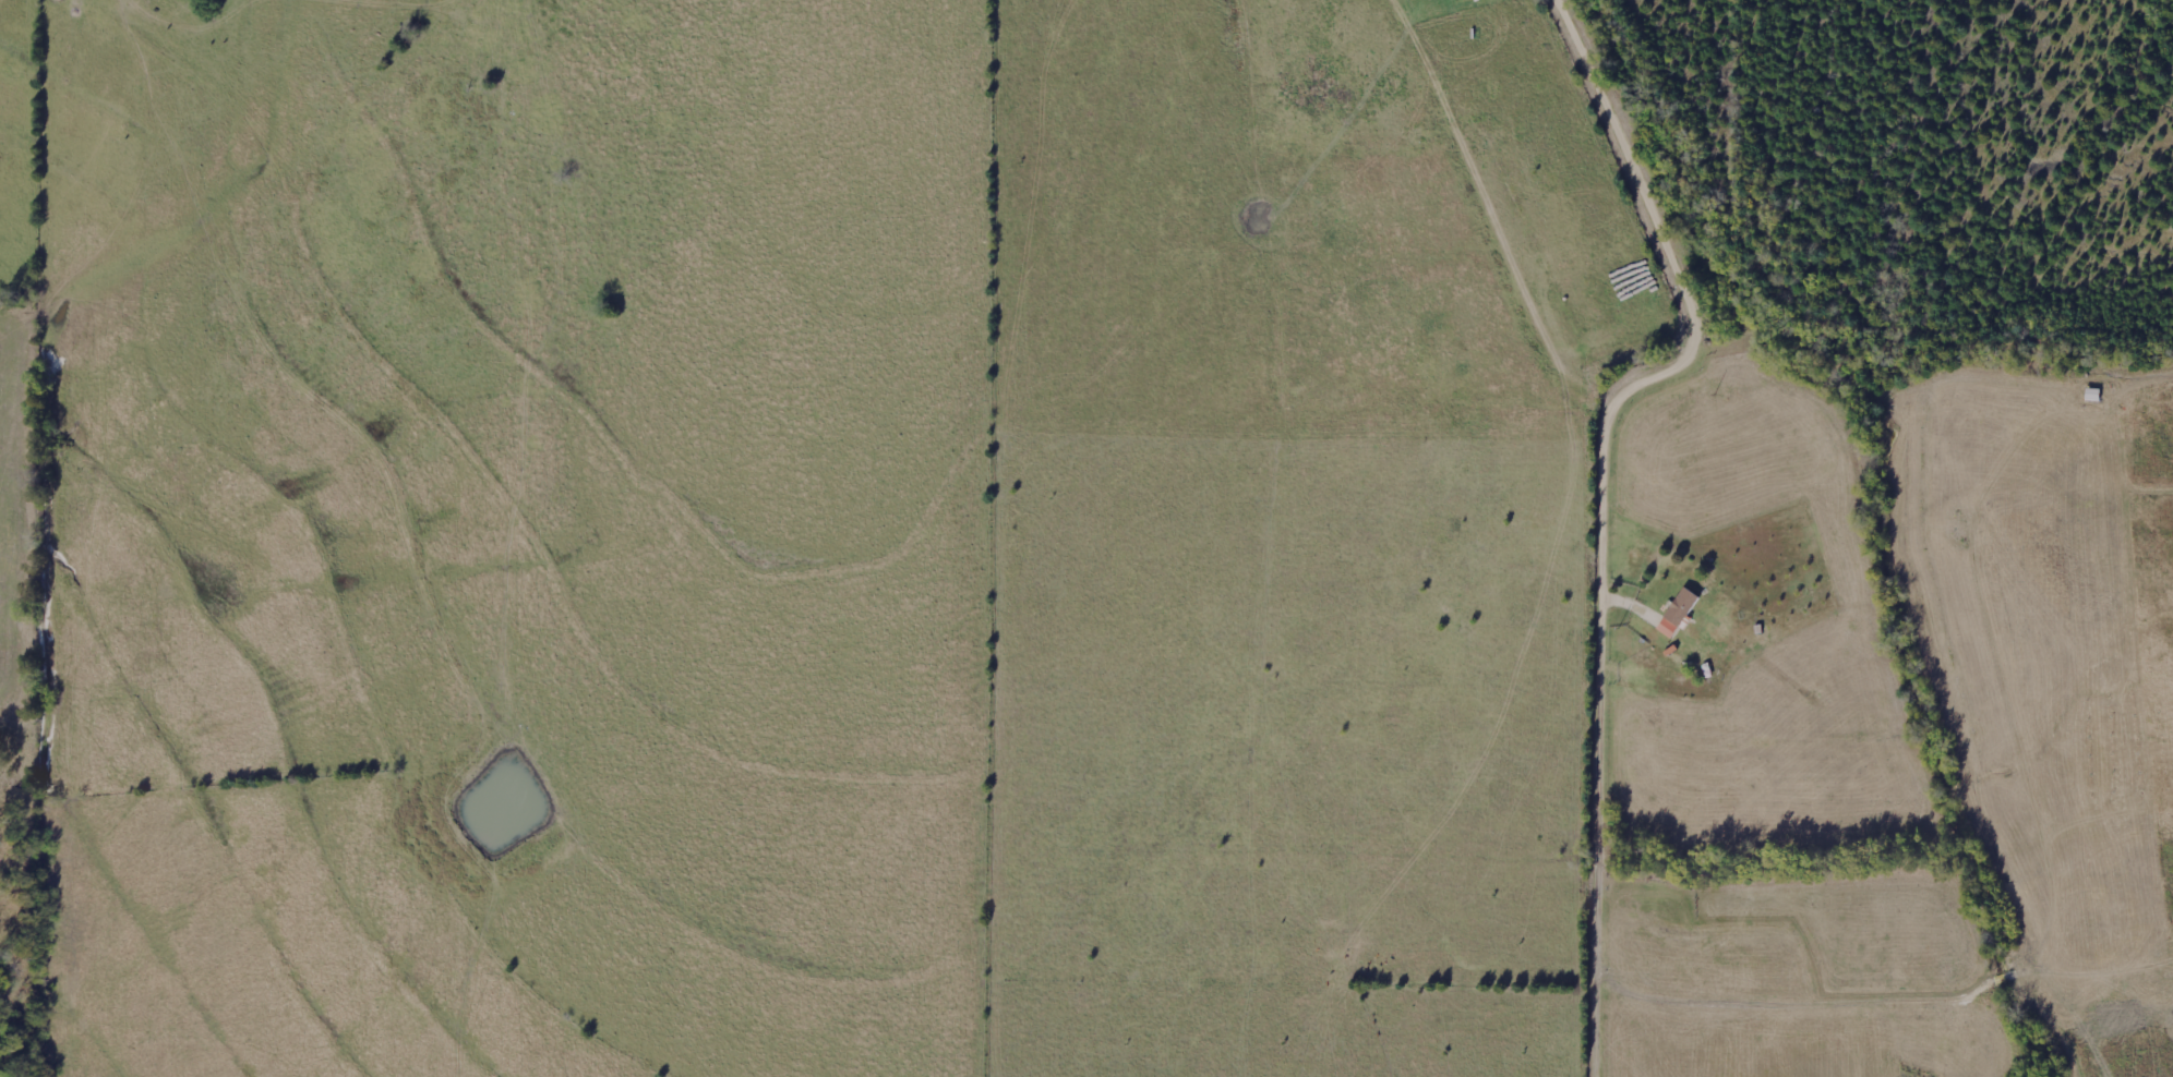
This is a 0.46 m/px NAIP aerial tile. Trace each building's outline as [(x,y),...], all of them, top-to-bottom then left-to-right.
[(1700,598),(1682,588),(1659,632),(1674,640),(1682,623),(1685,625),(1700,598)]
